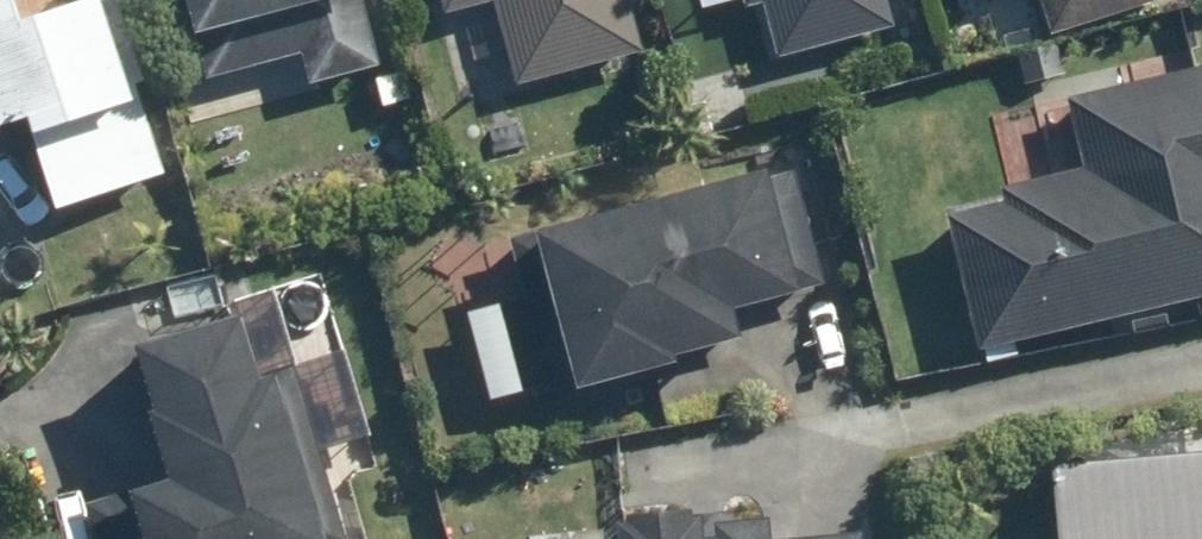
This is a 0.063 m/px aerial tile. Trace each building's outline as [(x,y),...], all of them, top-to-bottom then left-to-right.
[(20,103),(57,205),(168,165),(108,0),(80,0),(25,20),(17,0),(0,0),(0,110),(20,103)] [(190,27),(287,3),(307,86),(381,68),(365,0),(184,0),(190,27)] [(445,14),(497,0),(519,85),(646,51),(632,0),(441,0),(445,14)] [(898,0),(753,0),(769,57),(904,21),(898,0)] [(1047,30),(1158,0),(1039,0),(1047,30)] [(1063,100),(1079,162),(940,199),(979,347),(1201,289),(1201,64),(1063,100)] [(551,288),(461,316),(490,412),(742,334),(733,305),(824,276),(787,155),(534,233),(551,288)] [(128,480),(146,538),(345,538),(296,372),(259,383),(235,301),(132,331),(152,401),(146,403),(166,470),(128,480)] [(1138,476),(1141,519),(1019,529),(1020,538),(1201,538),(1201,471),(1138,476)] [(856,521),(767,530),(764,498),(620,513),(623,538),(858,538),(856,521)]
